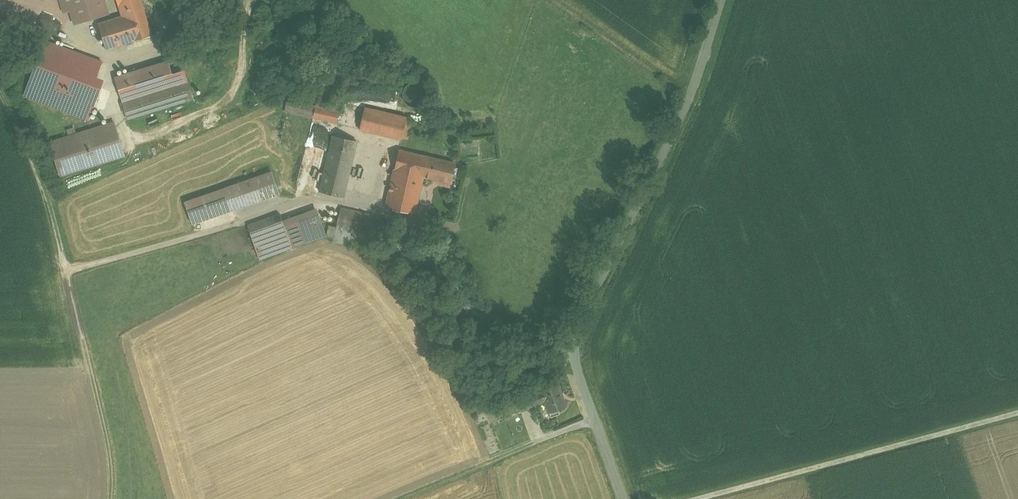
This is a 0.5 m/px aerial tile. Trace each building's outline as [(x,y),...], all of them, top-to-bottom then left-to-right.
[(68,26),(109,14),(104,0),(60,0),(68,26)] [(122,16),(143,9),(140,0),(117,0),(122,16)] [(122,16),(98,24),(107,50),(152,36),(143,9),(122,16)] [(102,62),(46,40),(25,94),(89,119),(103,83),(95,81),(102,62)] [(169,61),(115,78),(122,102),(188,81),(185,70),(172,74),(169,61)] [(188,81),(122,102),(128,119),(193,98),(188,81)] [(318,107),(288,100),(285,111),(313,118),(336,124),(339,112),(318,107)] [(407,118),(365,108),(359,129),(402,139),(407,118)] [(114,123),(50,143),(60,175),(124,155),(114,123)] [(356,142),(333,136),(319,192),(342,198),(356,142)] [(455,164),(399,151),(395,169),(423,176),(439,180),(438,183),(450,185),(455,164)] [(423,176),(395,169),(386,207),(415,214),(423,176)] [(272,172),(185,202),(192,224),(279,193),(272,172)] [(249,232),(259,260),(291,248),(324,237),(314,208),(249,232)] [(384,218),(341,208),(336,226),(335,228),(329,226),(327,236),(334,237),(333,240),(376,250),(384,218)] [(414,240),(403,229),(392,240),(402,251),(414,240)] [(559,385),(541,391),(541,392),(528,397),(531,406),(532,405),(545,401),(551,417),(560,414),(558,409),(566,406),(559,385)] [(528,397),(517,401),(521,411),(533,407),(532,405),(531,406),(528,397)] [(517,413),(511,399),(505,401),(510,415),(517,413)]
